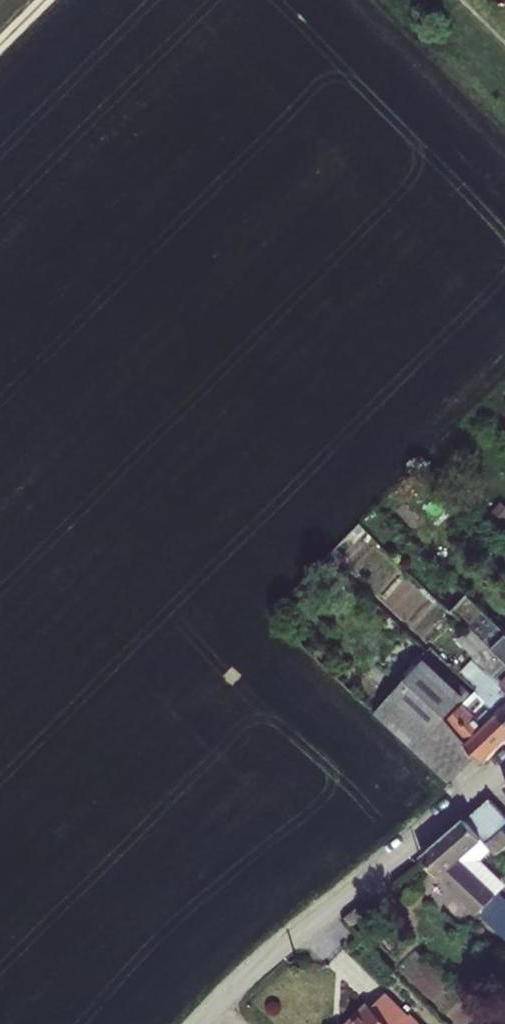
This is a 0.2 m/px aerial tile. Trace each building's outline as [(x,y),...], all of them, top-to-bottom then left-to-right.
[(470,597),(453,614),(471,631),(490,649),(504,663),(504,630),(470,597)] [(479,696),(504,721),(504,663),(490,649),(471,631),(461,642),(496,676),(479,696)] [(425,655),(409,674),(413,677),(378,717),(450,784),(478,758),(485,764),(504,745),(504,721),(479,696),(475,700),(425,655)] [(425,859),(445,881),(504,937),(504,901),(502,903),(492,894),(501,884),(482,863),(492,853),(488,848),(504,832),(504,819),(490,803),(425,859)] [(496,857),(504,848),(504,832),(488,848),(492,853),(496,857)] [(359,913),(347,922),(354,930),(365,922),(359,913)] [(373,1011),(386,1023),(405,1023),(410,1019),(387,996),(373,1011)] [(373,1011),(369,1007),(352,1023),(386,1023),(373,1011)]
